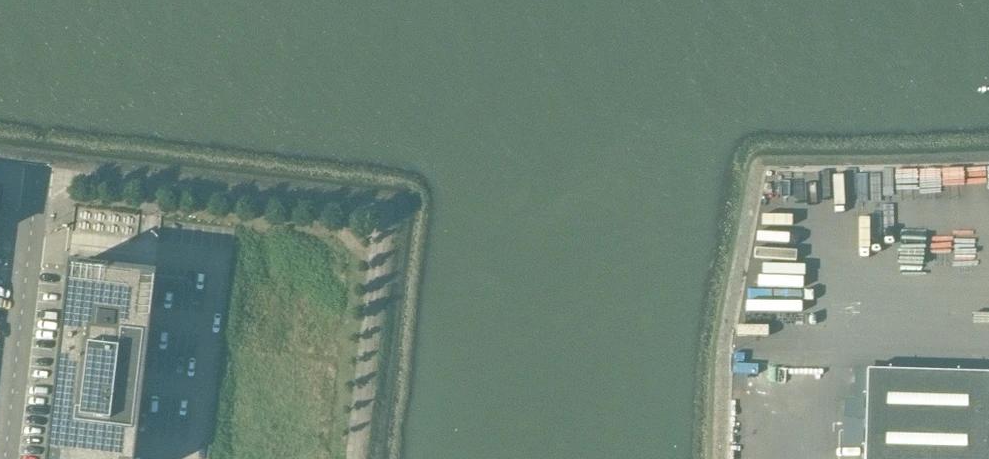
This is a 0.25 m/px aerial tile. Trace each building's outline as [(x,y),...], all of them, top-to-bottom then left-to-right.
[(146,343),(152,288),(153,281),(65,270),(65,278),(59,333),(44,458),(133,458),(146,343)] [(866,371),(864,458),(988,458),(988,375),(866,371)]
